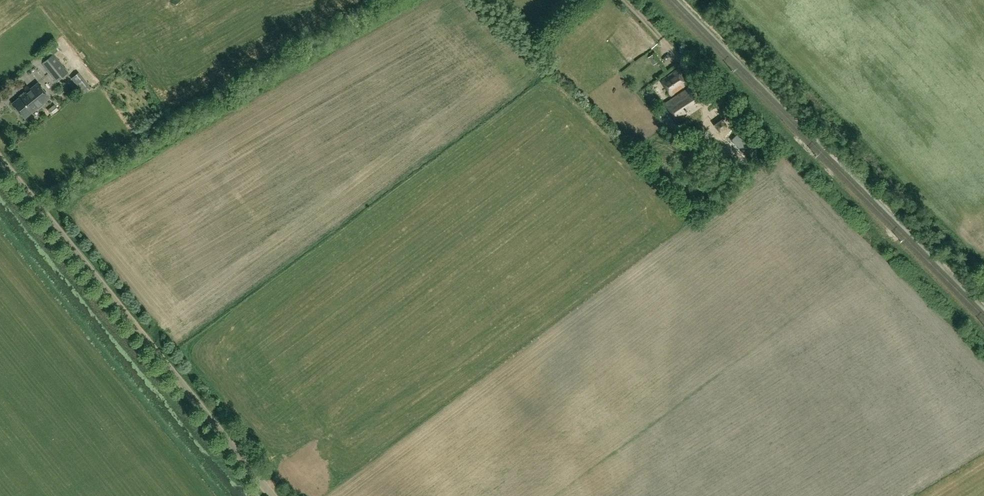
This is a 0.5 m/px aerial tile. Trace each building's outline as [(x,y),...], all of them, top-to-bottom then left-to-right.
[(54,53),(42,63),(57,81),(69,71),(54,53)] [(74,67),(67,74),(80,88),(87,81),(74,67)] [(677,69),(661,81),(671,95),(687,84),(677,69)] [(39,83),(14,102),(26,116),(50,97),(39,83)] [(665,104),(677,122),(702,106),(689,88),(665,104)] [(720,133),(729,127),(723,118),(714,124),(720,133)] [(696,145),(700,151),(706,147),(702,140),(696,145)]
